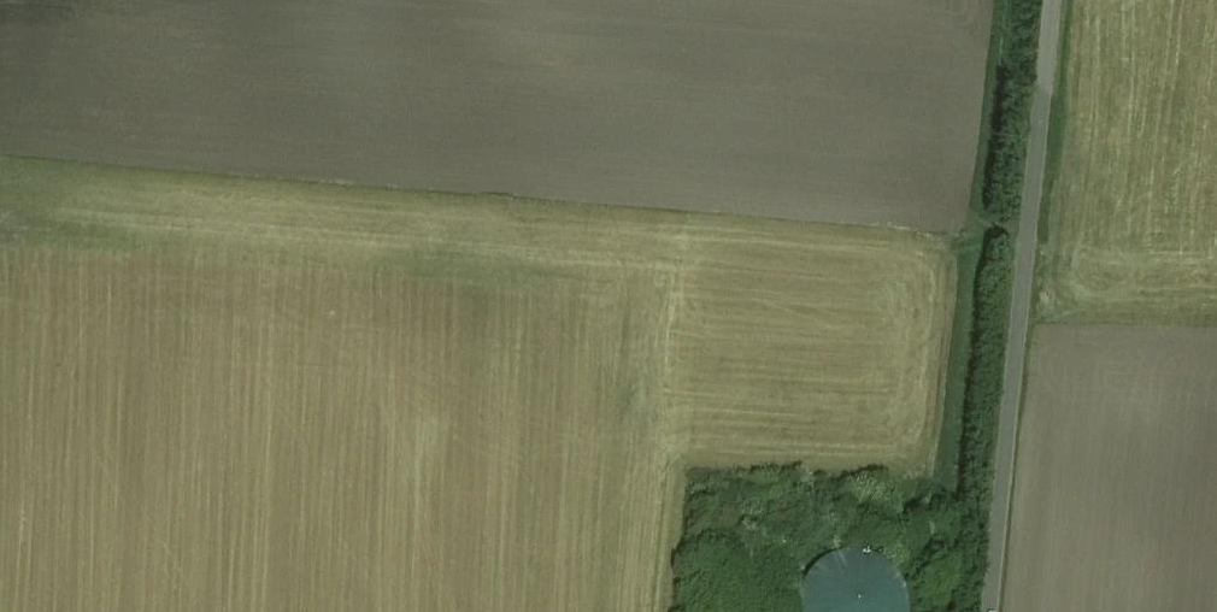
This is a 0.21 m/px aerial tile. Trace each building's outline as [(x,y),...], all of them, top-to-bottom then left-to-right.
[(815,567),(803,580),(796,596),(795,611),(903,611),(902,597),(894,579),(881,566),(864,558),(847,556),(830,559),(815,567)]
